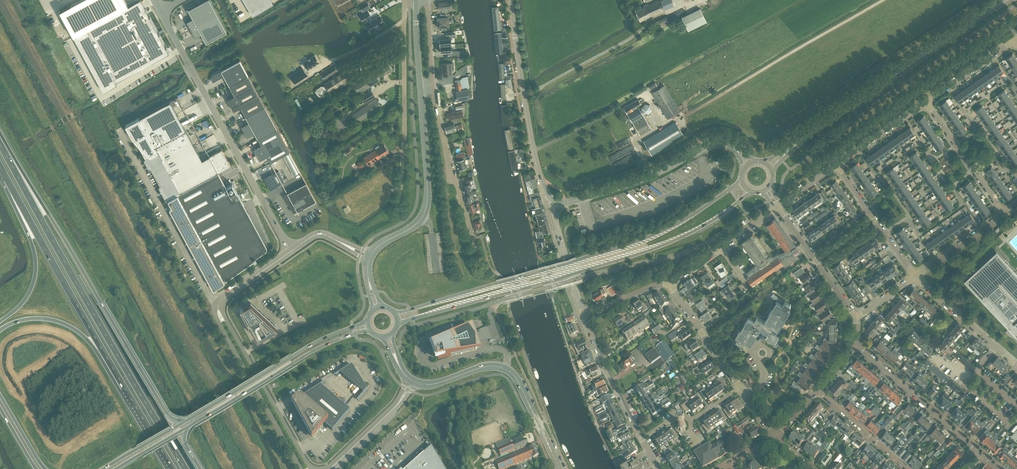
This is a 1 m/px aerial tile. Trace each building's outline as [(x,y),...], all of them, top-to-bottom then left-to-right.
[(60,10),(71,32),(73,36),(128,6),(125,0),(79,0),(60,10)] [(206,43),(227,32),(210,0),(205,0),(188,9),(190,13),(193,18),(190,20),(187,22),(189,25),(188,25),(190,28),(190,27),(192,31),(192,32),(193,34),(195,37),(198,36),(202,34),(205,39),(204,39),(206,43)] [(246,4),(249,10),(260,4),(257,0),(253,0),(246,4)] [(260,4),(263,9),(273,3),(271,0),(266,0),(260,4)] [(644,7),(635,11),(640,21),(644,19),(645,20),(647,19),(648,18),(663,11),(658,0),(648,5),(647,4),(644,5),(644,6),(644,7)] [(450,2),(438,2),(439,9),(442,9),(442,11),(451,11),(450,8),(450,2)] [(360,8),(362,12),(370,7),(368,3),(360,8)] [(260,4),(249,10),(252,15),(252,16),(263,9),(260,4)] [(128,6),(73,36),(103,91),(108,89),(107,87),(157,60),(157,59),(169,53),(145,9),(133,15),(128,6)] [(494,31),(500,30),(498,7),(491,8),(494,31)] [(681,17),(688,31),(706,22),(700,8),(681,17)] [(359,16),(361,20),(370,15),(367,10),(359,16)] [(366,22),(371,31),(384,24),(379,15),(373,19),(372,19),(366,22)] [(448,17),(437,18),(438,27),(449,26),(448,17)] [(496,54),(502,53),(500,32),(494,33),(496,54)] [(446,38),(439,38),(439,39),(439,41),(439,42),(440,45),(439,45),(452,44),(452,43),(451,44),(451,41),(451,40),(451,38),(451,37),(456,37),(455,33),(446,34),(446,38)] [(452,44),(439,45),(439,46),(440,46),(440,49),(440,50),(440,52),(447,51),(448,55),(457,54),(457,50),(452,50),(452,49),(452,47),(451,45),(452,45),(452,44)] [(502,53),(503,64),(505,64),(505,65),(510,64),(508,52),(502,53)] [(1009,63),(1016,58),(1013,54),(1006,58),(1009,63)] [(315,55),(303,62),(308,70),(319,62),(315,55)] [(1016,64),(1016,60),(1016,58),(1009,63),(1012,67),(1016,64)] [(212,77),(212,79),(212,82),(213,81),(214,82),(224,76),(234,95),(227,99),(233,111),(240,107),(249,123),(242,126),(247,136),(248,136),(247,136),(254,132),(261,145),(254,149),(260,159),(267,156),(270,162),(289,152),(240,60),(215,73),(213,75),(212,77)] [(382,71),(384,74),(393,69),(392,69),(393,68),(392,66),(391,66),(388,62),(379,68),(381,71),(382,71)] [(454,69),(453,63),(441,64),(442,68),(443,68),(443,75),(452,75),(452,69),(454,69)] [(999,75),(1004,72),(999,65),(994,69),(999,75)] [(324,79),(337,71),(334,66),(321,74),(324,79)] [(381,71),(379,68),(375,70),(375,71),(353,84),(358,93),(381,80),(379,77),(384,74),(382,71),(381,71)] [(295,74),(291,77),(295,84),(307,75),(303,69),(299,72),(300,73),(296,76),(295,74)] [(994,79),(999,75),(994,69),(989,72),(994,79)] [(329,92),(335,88),(351,78),(346,70),(324,84),(329,92)] [(989,82),(994,79),(989,72),(984,76),(989,82)] [(984,86),(989,82),(984,76),(979,79),(984,86)] [(458,100),(470,98),(468,88),(469,87),(467,77),(462,77),(460,80),(455,81),(457,91),(456,91),(458,100)] [(979,89),(984,86),(979,79),(974,83),(979,89)] [(974,93),(979,89),(974,83),(969,86),(974,93)] [(664,85),(652,93),(668,119),(680,111),(664,85)] [(327,91),(324,86),(321,86),(317,89),(317,88),(315,91),(318,97),(324,96),(327,91)] [(969,86),(964,90),(969,96),(970,97),(972,96),(971,95),(974,93),(969,86)] [(364,102),(375,95),(371,90),(361,97),(364,102)] [(964,100),(969,96),(964,90),(960,93),(964,100)] [(1001,100),(1008,95),(1004,90),(998,95),(1001,100)] [(959,103),(964,100),(960,93),(955,96),(959,103)] [(1004,105),(1008,102),(1011,100),(1008,95),(1001,100),(1004,105)] [(644,102),(642,98),(639,100),(638,99),(624,108),(632,122),(644,116),(638,107),(637,108),(636,107),(641,104),(644,102)] [(356,123),(382,106),(377,99),(352,115),(356,123)] [(943,110),(950,105),(946,100),(940,105),(943,110)] [(1008,110),(1015,105),(1011,100),(1008,102),(1004,105),(1008,110)] [(149,169),(151,168),(160,185),(158,186),(163,196),(166,200),(168,199),(218,172),(230,166),(222,149),(202,160),(186,130),(170,101),(126,125),(128,130),(132,136),(135,140),(137,142),(143,153),(145,158),(144,159),(149,169)] [(648,113),(651,109),(650,104),(644,104),(641,108),(643,112),(648,113)] [(947,115),(953,110),(950,105),(943,110),(947,115)] [(979,115),(986,110),(982,105),(976,110),(979,115)] [(1016,110),(1016,108),(1015,105),(1008,110),(1011,114),(1016,110)] [(455,111),(455,110),(450,111),(451,112),(447,113),(448,120),(463,117),(462,110),(455,111)] [(950,120),(957,115),(953,110),(947,115),(950,120)] [(983,120),(989,115),(986,110),(979,115),(983,120)] [(953,125),(960,120),(957,115),(950,120),(953,125)] [(986,125),(993,120),(989,115),(983,120),(986,125)] [(640,135),(641,134),(651,128),(644,116),(632,122),(640,135)] [(921,126),(927,121),(924,116),(917,121),(921,126)] [(957,130),(963,125),(960,120),(953,125),(957,130)] [(990,130),(996,125),(993,120),(986,125),(990,130)] [(924,131),(931,126),(927,121),(921,126),(924,131)] [(643,141),(652,155),(683,135),(675,122),(643,141)] [(454,126),(453,123),(444,126),(447,133),(455,131),(458,130),(459,131),(463,129),(462,124),(457,125),(454,126)] [(960,135),(967,130),(963,125),(957,130),(960,135)] [(993,135),(1000,130),(996,125),(990,130),(993,135)] [(927,135),(934,131),(931,126),(924,131),(927,135)] [(910,138),(915,134),(910,128),(905,131),(910,138)] [(508,149),(513,148),(510,129),(504,130),(508,149)] [(996,140),(1003,135),(1000,130),(993,135),(996,140)] [(905,141),(910,138),(905,131),(900,135),(905,141)] [(931,140),(937,136),(934,131),(927,135),(931,140)] [(900,145),(905,141),(900,135),(895,138),(900,145)] [(1000,145),(1006,140),(1003,135),(996,140),(1000,145)] [(934,145),(941,141),(937,136),(931,140),(934,145)] [(468,155),(469,155),(473,154),(469,137),(464,139),(468,155)] [(895,148),(900,145),(895,138),(890,141),(895,148)] [(1003,150),(1010,145),(1006,140),(1000,145),(1003,150)] [(890,151),(895,148),(890,141),(886,145),(890,151)] [(938,150),(944,146),(941,141),(934,145),(938,150)] [(376,149),(363,158),(368,165),(389,152),(384,144),(380,147),(378,145),(375,147),(376,148),(375,148),(376,149)] [(885,155),(890,151),(886,145),(881,148),(885,155)] [(1007,154),(1013,150),(1010,145),(1003,150),(1007,154)] [(880,158),(885,155),(881,148),(876,152),(880,158)] [(1010,159),(1016,155),(1013,150),(1007,154),(1010,159)] [(512,170),(518,169),(514,151),(508,152),(512,170)] [(875,162),(880,158),(876,152),(871,155),(875,162)] [(913,161),(919,157),(916,152),(909,157),(913,161)] [(461,159),(456,161),(458,169),(466,167),(465,164),(467,163),(468,162),(467,159),(470,159),(469,155),(463,157),(461,158),(461,159)] [(870,165),(875,162),(871,155),(866,159),(870,165)] [(916,166),(923,162),(919,157),(913,161),(916,166)] [(920,171),(926,167),(923,162),(916,166),(920,171)] [(854,172),(861,168),(857,163),(850,167),(854,172)] [(989,176),(995,171),(992,166),(985,171),(989,176)] [(923,176),(930,172),(926,167),(920,171),(923,176)] [(857,177),(864,173),(861,168),(854,172),(857,177)] [(890,177),(897,173),(893,168),(887,172),(890,177)] [(278,170),(271,174),(278,186),(285,182),(278,170)] [(992,181),(999,176),(995,171),(989,176),(992,181)] [(214,288),(219,285),(256,259),(266,252),(267,251),(267,249),(267,248),(232,183),(226,186),(218,172),(168,199),(172,207),(170,208),(177,220),(181,228),(202,268),(207,275),(214,288)] [(927,181),(933,177),(930,172),(923,176),(927,181)] [(861,182),(867,178),(864,173),(857,177),(861,182)] [(894,182),(900,178),(897,173),(890,177),(894,182)] [(274,188),(278,186),(271,174),(268,176),(263,178),(270,190),(274,188)] [(465,184),(462,185),(463,189),(463,190),(463,192),(464,192),(464,193),(471,191),(470,186),(471,186),(470,180),(473,180),(472,176),(465,178),(466,182),(465,183),(465,184)] [(995,186),(1002,181),(999,176),(992,181),(995,186)] [(930,186),(937,182),(933,177),(927,181),(930,186)] [(867,178),(861,182),(864,187),(871,182),(867,178)] [(897,187),(904,183),(900,178),(894,182),(897,187)] [(825,196),(834,189),(839,185),(836,181),(830,184),(832,187),(826,192),(824,189),(821,191),(822,191),(825,196)] [(999,190),(1006,186),(1002,181),(995,186),(999,190)] [(868,192),(874,187),(871,182),(864,187),(868,192)] [(933,191),(940,186),(937,182),(930,186),(933,191)] [(966,191),(973,187),(969,182),(963,186),(966,191)] [(285,195),(283,197),(294,213),(300,210),(316,201),(306,183),(287,193),(286,192),(285,194),(285,195)] [(901,192),(907,188),(904,183),(897,187),(901,192)] [(837,194),(843,190),(839,185),(834,189),(837,194)] [(937,196),(943,191),(940,186),(933,191),(937,196)] [(1002,195),(1009,191),(1006,186),(999,190),(1002,195)] [(871,197),(878,192),(874,187),(868,192),(871,197)] [(970,196),(976,191),(973,187),(966,191),(970,196)] [(904,197),(911,193),(907,188),(901,192),(904,197)] [(469,196),(464,197),(465,199),(465,201),(466,204),(467,204),(477,202),(476,200),(475,200),(474,197),(473,194),(477,193),(476,190),(468,192),(469,196)] [(844,192),(843,190),(837,194),(836,195),(839,200),(841,199),(846,195),(847,195),(845,192),(844,192)] [(826,197),(825,196),(822,191),(820,193),(819,192),(814,196),(819,202),(822,200),(824,202),(828,200),(826,197)] [(940,201),(947,196),(943,191),(937,196),(940,201)] [(973,201),(980,196),(976,191),(970,196),(973,201)] [(1006,200),(1012,196),(1009,191),(1002,195),(1006,200)] [(907,202),(914,197),(911,193),(904,197),(907,202)] [(847,195),(846,195),(841,199),(844,204),(850,200),(848,198),(849,197),(847,195)] [(813,206),(819,202),(814,196),(809,200),(813,206)] [(944,206),(950,201),(947,196),(940,201),(944,206)] [(976,206),(983,201),(980,196),(973,201),(976,206)] [(911,207),(917,202),(914,197),(907,202),(911,207)] [(808,210),(813,206),(809,200),(804,203),(808,210)] [(847,208),(853,205),(850,200),(844,204),(847,208)] [(947,211),(954,206),(950,201),(944,206),(940,209),(941,211),(945,208),(947,211)] [(980,211),(987,207),(983,201),(976,206),(980,211)] [(470,213),(476,211),(475,209),(480,208),(478,202),(468,205),(470,213)] [(914,212),(921,207),(917,202),(911,207),(914,212)] [(803,213),(808,210),(804,203),(798,207),(803,213)] [(533,214),(535,213),(544,210),(543,205),(531,209),(533,214)] [(856,210),(853,205),(847,208),(851,214),(850,214),(852,217),(854,217),(857,215),(857,214),(855,211),(856,210)] [(798,217),(803,213),(798,207),(793,210),(798,217)] [(918,217),(924,212),(921,207),(914,212),(918,217)] [(983,216),(990,211),(987,207),(980,211),(983,216)] [(970,223),(975,220),(970,213),(967,209),(965,211),(968,215),(965,217),(970,223)] [(538,224),(547,221),(544,210),(535,213),(538,224)] [(835,225),(840,221),(839,220),(841,219),(840,217),(838,215),(836,211),(831,214),(833,216),(830,218),(835,225)] [(921,222),(928,217),(924,212),(918,217),(921,222)] [(925,227),(931,222),(928,217),(921,222),(925,227)] [(965,227),(970,223),(965,217),(960,220),(965,227)] [(829,229),(835,225),(830,218),(825,222),(829,229)] [(779,223),(776,219),(767,225),(785,251),(772,256),(758,235),(755,236),(753,233),(751,234),(751,235),(742,242),(757,264),(754,266),(748,271),(746,272),(749,276),(747,278),(754,288),(757,286),(755,283),(760,279),(766,287),(767,285),(762,278),(783,263),(786,267),(798,258),(796,254),(798,253),(797,252),(797,251),(799,250),(797,246),(796,246),(779,222),(779,223)] [(952,226),(950,223),(947,219),(945,220),(948,224),(955,234),(960,230),(955,224),(952,226)] [(475,229),(481,228),(479,220),(472,222),(475,229)] [(950,237),(955,234),(948,224),(945,220),(944,221),(949,228),(945,231),(950,237)] [(960,230),(965,227),(960,220),(955,224),(960,230)] [(551,232),(547,221),(538,224),(540,224),(540,226),(541,226),(543,231),(542,231),(543,234),(551,232)] [(824,232),(829,229),(825,222),(820,226),(824,232)] [(819,236),(824,232),(820,226),(814,229),(819,236)] [(814,240),(819,236),(814,229),(813,227),(811,229),(812,231),(809,233),(809,234),(807,236),(806,235),(811,242),(810,241),(813,239),(814,240)] [(900,238),(906,233),(903,228),(896,233),(900,238)] [(945,241),(950,237),(945,231),(940,234),(945,241)] [(903,243),(910,238),(906,233),(900,238),(903,243)] [(940,244),(945,241),(940,234),(935,237),(940,244)] [(875,248),(881,245),(876,237),(870,241),(875,248)] [(935,248),(940,244),(935,237),(931,241),(935,248)] [(907,248),(913,243),(910,238),(903,243),(907,248)] [(870,252),(875,248),(870,241),(865,244),(870,252)] [(930,251),(935,248),(931,241),(926,244),(930,251)] [(910,252),(917,248),(913,243),(907,248),(910,252)] [(865,255),(870,252),(865,244),(860,248),(865,255)] [(860,259),(865,255),(860,248),(855,251),(860,259)] [(913,257),(920,253),(917,248),(910,252),(913,257)] [(854,268),(857,265),(855,262),(860,259),(855,251),(850,255),(852,258),(848,260),(852,266),(854,268)] [(917,262),(924,258),(920,253),(913,257),(917,262)] [(965,281),(1016,338),(1016,276),(996,253),(965,281)] [(837,272),(844,267),(840,262),(833,267),(837,272)] [(722,277),(728,272),(721,263),(715,267),(722,277)] [(894,275),(899,271),(894,264),(889,267),(894,275)] [(805,272),(802,267),(793,273),(797,278),(799,277),(803,282),(804,283),(808,279),(813,276),(810,272),(807,271),(805,272)] [(840,278),(847,272),(844,267),(837,272),(840,278)] [(889,278),(894,275),(889,267),(884,271),(889,278)] [(847,272),(840,278),(844,283),(845,282),(847,284),(852,280),(851,278),(849,274),(851,273),(850,271),(847,272)] [(884,282),(889,278),(884,271),(878,274),(884,282)] [(707,272),(701,277),(708,287),(708,286),(714,282),(707,272)] [(879,285),(884,282),(878,274),(873,278),(879,285)] [(871,291),(879,285),(873,278),(872,275),(866,279),(868,282),(866,284),(871,291)] [(699,284),(694,277),(692,279),(691,278),(684,283),(688,289),(691,287),(695,284),(696,286),(699,284)] [(810,282),(808,279),(804,283),(803,282),(800,285),(802,288),(804,286),(808,292),(813,289),(818,286),(815,281),(812,281),(810,282)] [(849,291),(856,285),(853,280),(852,280),(847,284),(845,285),(849,291)] [(610,287),(615,293),(619,290),(615,283),(610,287)] [(726,294),(733,290),(729,284),(722,289),(726,294)] [(785,301),(774,295),(767,285),(766,287),(771,295),(770,296),(771,298),(773,299),(774,298),(778,300),(777,301),(765,321),(757,316),(755,319),(749,316),(741,329),(740,329),(736,336),(739,338),(739,339),(738,339),(737,339),(736,340),(736,341),(737,341),(742,344),(744,341),(750,345),(756,335),(759,336),(772,345),(773,345),(774,345),(775,345),(775,344),(782,333),(782,332),(781,331),(778,329),(790,309),(788,308),(788,307),(789,307),(790,307),(791,306),(791,305),(790,304),(785,301)] [(853,296),(860,290),(856,285),(849,291),(853,296)] [(698,297),(691,287),(688,289),(684,291),(686,294),(687,293),(688,294),(688,295),(690,298),(689,298),(691,302),(698,297)] [(592,294),(596,299),(600,296),(602,299),(606,296),(604,294),(604,292),(605,291),(603,288),(601,289),(601,288),(592,294)] [(909,290),(906,294),(910,298),(908,301),(909,303),(913,298),(918,292),(915,289),(914,288),(911,292),(909,290)] [(815,291),(813,289),(808,292),(805,295),(807,297),(809,296),(813,302),(818,298),(818,299),(823,295),(820,291),(816,290),(815,291)] [(729,300),(736,295),(733,290),(726,294),(729,300)] [(856,301),(864,296),(860,290),(853,296),(856,301)] [(916,301),(912,305),(914,307),(915,306),(916,305),(918,302),(923,296),(918,292),(913,298),(915,300),(916,301)] [(664,296),(663,296),(663,295),(661,293),(657,296),(655,293),(646,297),(650,302),(653,299),(656,304),(666,298),(665,297),(665,296),(664,296)] [(710,309),(703,299),(707,296),(706,294),(701,297),(702,299),(696,304),(698,307),(699,306),(701,309),(702,310),(701,311),(703,314),(708,310),(710,309)] [(921,305),(917,309),(918,311),(922,306),(927,300),(923,296),(918,302),(921,305)] [(661,313),(667,309),(665,307),(669,304),(667,301),(667,300),(667,299),(666,299),(666,298),(656,304),(660,309),(659,310),(661,313)] [(820,301),(818,299),(818,298),(813,302),(810,304),(812,307),(814,305),(818,311),(823,308),(828,305),(825,300),(821,300),(820,301)] [(900,299),(896,303),(907,312),(909,314),(910,313),(909,311),(905,308),(908,304),(906,302),(905,303),(900,299)] [(640,304),(638,300),(637,301),(631,304),(633,309),(635,308),(638,313),(641,311),(642,313),(648,309),(643,302),(640,304)] [(925,309),(921,313),(923,315),(926,312),(932,304),(927,300),(922,306),(925,309)] [(240,308),(257,338),(277,327),(250,302),(240,308)] [(905,314),(907,312),(896,303),(892,308),(898,313),(900,315),(903,312),(905,314)] [(932,304),(926,312),(928,314),(930,316),(932,317),(936,313),(935,311),(937,308),(932,304)] [(825,311),(823,308),(818,311),(814,314),(816,317),(819,315),(823,321),(829,317),(833,315),(829,310),(826,309),(825,311)] [(899,321),(900,320),(898,318),(896,316),(898,313),(892,308),(888,312),(896,319),(899,321)] [(675,312),(674,312),(672,309),(669,312),(667,309),(661,313),(663,316),(664,316),(668,320),(677,314),(677,313),(676,312),(675,312)] [(712,317),(708,310),(703,314),(700,315),(704,321),(708,319),(708,320),(710,319),(712,321),(719,316),(717,314),(712,317)] [(904,326),(899,321),(896,319),(888,312),(884,317),(890,322),(892,320),(894,322),(895,321),(899,325),(897,327),(896,326),(894,329),(898,333),(904,326)] [(672,330),(678,326),(676,323),(680,320),(678,317),(678,316),(678,315),(677,314),(668,320),(671,325),(670,326),(672,330)] [(878,315),(874,320),(880,325),(882,322),(887,326),(889,324),(884,320),(878,315)] [(618,328),(626,322),(622,316),(614,322),(618,328)] [(628,341),(650,326),(643,317),(622,332),(628,341)] [(831,319),(829,317),(823,321),(825,325),(826,331),(837,331),(837,327),(836,327),(836,319),(832,319),(831,319)] [(874,320),(870,324),(876,329),(879,326),(886,333),(887,331),(883,327),(880,325),(874,320)] [(654,335),(662,329),(657,322),(654,324),(656,326),(651,329),(654,335)] [(960,333),(964,328),(958,323),(954,328),(960,333)] [(571,335),(578,332),(575,324),(568,327),(571,335)] [(870,324),(866,329),(869,331),(867,333),(873,338),(877,334),(879,335),(877,338),(876,337),(872,341),(876,344),(879,340),(883,335),(879,331),(876,329),(870,324)] [(471,326),(444,339),(433,345),(438,359),(451,356),(480,350),(471,326)] [(910,328),(905,334),(907,337),(908,336),(912,339),(909,343),(910,344),(909,344),(909,345),(908,347),(909,348),(911,346),(913,344),(915,342),(915,341),(920,336),(913,330),(913,331),(910,328)] [(956,337),(960,333),(954,328),(950,332),(956,337)] [(691,335),(686,329),(680,333),(678,334),(676,331),(667,337),(671,342),(679,337),(679,338),(681,338),(683,341),(691,335)] [(836,343),(836,334),(837,334),(837,331),(826,331),(826,337),(823,339),(824,340),(829,344),(831,342),(832,343),(836,343)] [(959,348),(960,346),(953,340),(956,337),(950,332),(946,337),(952,342),(959,348)] [(880,351),(885,345),(889,340),(884,336),(875,347),(880,351)] [(920,336),(915,341),(915,342),(919,345),(924,340),(920,336)] [(953,350),(954,348),(950,345),(952,342),(946,337),(942,341),(948,346),(953,350)] [(971,343),(969,346),(974,350),(976,348),(981,342),(980,342),(981,341),(979,339),(978,340),(976,338),(971,343)] [(829,344),(824,340),(820,346),(817,344),(815,346),(818,349),(819,349),(823,353),(825,351),(826,352),(829,352),(833,347),(829,344)] [(924,340),(919,345),(922,348),(924,349),(929,343),(924,340)] [(689,341),(683,345),(687,351),(688,352),(689,352),(691,350),(693,352),(700,348),(695,342),(691,344),(689,341)] [(944,351),(948,346),(942,341),(938,346),(939,346),(941,348),(944,351)] [(579,355),(580,354),(588,351),(587,348),(588,348),(585,342),(580,344),(575,346),(579,355)] [(662,343),(657,348),(660,352),(659,353),(666,362),(675,355),(665,342),(663,343),(662,343)] [(981,342),(976,348),(981,352),(986,346),(983,344),(984,344),(982,342),(981,343),(981,342)] [(889,349),(893,344),(891,343),(887,347),(885,345),(880,351),(884,355),(889,349)] [(924,349),(920,354),(921,355),(922,355),(925,352),(929,356),(933,351),(932,350),(933,348),(929,343),(924,349)] [(896,350),(898,348),(896,347),(892,351),(889,349),(884,355),(889,359),(896,350)] [(655,349),(645,356),(655,368),(664,362),(655,349)] [(823,353),(819,349),(818,349),(814,355),(811,353),(809,355),(813,358),(817,362),(819,360),(820,361),(824,361),(827,357),(823,353)] [(901,354),(904,351),(902,349),(898,353),(896,350),(889,359),(893,362),(898,357),(901,354)] [(588,352),(588,351),(580,354),(583,360),(577,362),(580,372),(590,367),(590,366),(595,363),(591,355),(590,351),(588,352)] [(707,358),(702,352),(698,356),(696,353),(690,358),(692,361),(696,358),(700,363),(707,358)] [(898,357),(893,362),(898,367),(904,360),(905,361),(908,357),(905,354),(903,356),(901,354),(898,357)] [(997,356),(992,362),(993,362),(993,363),(994,365),(995,364),(997,366),(1002,361),(1000,359),(1000,358),(998,357),(997,356)] [(636,364),(631,358),(628,360),(627,360),(626,361),(626,362),(621,365),(625,371),(630,367),(631,368),(636,364)] [(817,362),(813,358),(808,364),(806,362),(803,365),(807,367),(811,371),(813,369),(815,370),(818,370),(822,366),(817,362)] [(855,370),(861,362),(857,358),(848,369),(852,373),(855,370)] [(1002,361),(997,366),(999,368),(1001,370),(1000,372),(1002,374),(1006,370),(1006,369),(1006,368),(1005,367),(1007,365),(1006,365),(1007,364),(1005,362),(1004,363),(1002,361)] [(672,372),(677,368),(673,362),(668,366),(672,372)] [(857,377),(861,372),(866,366),(861,362),(855,370),(857,372),(855,375),(857,377)] [(705,375),(714,369),(710,363),(701,369),(705,375)] [(904,373),(910,367),(905,363),(900,369),(904,373)] [(914,371),(915,370),(913,367),(914,366),(912,365),(910,367),(904,373),(909,377),(914,371)] [(598,371),(597,369),(598,369),(597,366),(589,369),(589,370),(585,372),(587,377),(592,375),(593,378),(597,376),(595,373),(599,372),(599,371),(598,371)] [(864,378),(871,370),(866,366),(861,372),(864,374),(862,377),(862,376),(859,379),(861,381),(864,378)] [(807,367),(802,373),(800,371),(798,374),(801,377),(801,376),(806,380),(807,378),(809,379),(812,379),(816,375),(811,371),(807,367)] [(866,385),(869,382),(868,382),(875,374),(871,370),(864,378),(865,380),(864,381),(865,382),(864,383),(866,385)] [(918,385),(927,373),(925,371),(923,374),(920,372),(918,374),(913,380),(918,385)] [(922,388),(927,382),(929,381),(926,379),(929,375),(927,373),(918,385),(922,388)] [(871,393),(876,386),(874,385),(875,384),(880,378),(875,374),(868,382),(869,382),(873,386),(869,391),(871,393)] [(684,385),(687,383),(683,376),(679,379),(683,385),(684,385),(684,384),(684,385)] [(801,376),(801,377),(796,382),(794,380),(792,383),(800,389),(802,387),(803,388),(806,388),(810,384),(806,380),(801,376)] [(721,396),(723,395),(721,393),(725,390),(724,389),(727,386),(721,378),(716,382),(717,383),(714,385),(721,396)] [(836,383),(835,384),(841,388),(845,383),(846,384),(847,382),(843,379),(842,381),(840,379),(838,381),(837,381),(835,383),(836,383)] [(588,391),(586,392),(588,395),(590,394),(605,386),(602,380),(598,382),(596,383),(594,385),(593,386),(594,387),(595,388),(592,389),(588,391)] [(855,389),(858,387),(851,381),(849,383),(855,389)] [(639,395),(654,385),(652,382),(646,385),(645,384),(644,384),(635,390),(639,395)] [(882,394),(889,386),(884,382),(878,388),(879,388),(877,390),(882,394)] [(847,394),(841,388),(835,384),(833,386),(833,385),(831,387),(832,388),(831,388),(834,391),(832,392),(837,396),(840,392),(845,396),(842,400),(844,402),(845,402),(850,395),(848,393),(847,394)] [(933,385),(927,392),(930,395),(931,396),(932,396),(932,397),(938,390),(935,388),(936,387),(937,386),(934,384),(933,385)] [(350,410),(320,385),(293,403),(306,428),(307,427),(312,436),(323,423),(332,431),(350,410)] [(642,400),(648,395),(650,394),(648,391),(655,386),(654,385),(639,395),(642,400)] [(721,396),(714,385),(711,388),(709,386),(708,387),(709,389),(715,397),(718,395),(720,397),(721,396)] [(590,394),(588,395),(589,397),(591,396),(594,395),(595,394),(597,397),(600,396),(602,399),(607,396),(606,393),(608,392),(605,386),(590,394)] [(885,399),(888,395),(893,390),(889,386),(882,394),(880,396),(882,398),(883,397),(885,399)] [(715,397),(709,389),(706,391),(704,389),(700,392),(705,400),(708,398),(710,401),(713,398),(715,401),(716,399),(715,397)] [(893,399),(898,394),(893,390),(888,395),(893,399)] [(657,397),(645,404),(648,408),(659,401),(665,397),(664,395),(666,394),(665,392),(664,392),(659,395),(657,397)] [(849,410),(856,403),(851,399),(855,394),(853,392),(850,395),(845,402),(847,403),(844,406),(849,410)] [(942,406),(948,399),(945,396),(946,395),(944,393),(937,401),(942,406)] [(650,396),(643,400),(645,404),(657,397),(655,394),(651,397),(650,396)] [(700,411),(701,410),(700,408),(703,405),(701,403),(704,401),(698,394),(694,397),(695,398),(692,400),(700,411)] [(902,398),(898,394),(893,399),(891,401),(896,405),(897,404),(898,403),(902,398)] [(602,399),(598,401),(599,403),(601,402),(603,405),(612,400),(610,395),(607,396),(602,399)] [(659,401),(648,408),(650,412),(668,401),(670,400),(668,398),(667,399),(661,402),(660,403),(659,401)] [(958,406),(951,414),(956,418),(961,411),(959,408),(961,405),(963,401),(963,400),(961,398),(955,404),(958,406)] [(745,407),(739,399),(736,401),(734,399),(731,402),(730,399),(728,400),(735,411),(738,409),(740,411),(745,407)] [(950,401),(948,399),(942,406),(947,410),(954,402),(952,400),(950,401)] [(603,405),(595,409),(596,411),(603,408),(605,410),(607,409),(615,406),(612,400),(603,405)] [(700,411),(692,400),(689,403),(688,401),(681,406),(686,413),(691,410),(693,412),(696,410),(698,412),(700,411)] [(729,418),(733,415),(732,413),(735,411),(728,400),(726,402),(728,404),(724,406),(726,409),(724,411),(729,418)] [(668,401),(650,412),(653,416),(655,419),(662,414),(660,412),(663,410),(662,408),(664,406),(670,403),(668,401)] [(860,406),(863,404),(861,402),(858,405),(856,403),(849,410),(854,414),(860,406)] [(902,403),(894,412),(898,415),(904,409),(907,412),(905,414),(908,417),(915,409),(914,408),(912,406),(908,403),(906,406),(902,403)] [(814,409),(819,414),(823,417),(825,418),(830,413),(827,411),(824,415),(821,412),(823,409),(818,404),(817,405),(817,404),(815,406),(816,407),(814,409)] [(854,414),(858,418),(865,410),(868,407),(866,405),(863,409),(860,406),(854,414)] [(606,413),(599,417),(600,419),(610,414),(617,410),(615,406),(607,409),(605,410),(606,413)] [(812,411),(810,414),(815,419),(815,418),(819,414),(814,409),(813,409),(811,411),(812,411)] [(610,414),(600,419),(601,421),(608,418),(610,421),(612,419),(620,416),(617,410),(610,414)] [(870,414),(865,410),(858,418),(863,422),(870,414)] [(720,414),(718,411),(714,413),(713,411),(711,412),(719,423),(722,421),(723,422),(727,419),(722,412),(720,414)] [(964,413),(961,411),(956,418),(960,421),(967,413),(965,412),(964,413)] [(715,428),(717,427),(715,425),(719,423),(711,412),(709,413),(711,416),(708,418),(714,426),(713,426),(715,428)] [(817,420),(815,418),(815,419),(810,414),(809,414),(807,416),(808,416),(806,419),(809,421),(808,423),(810,424),(807,427),(816,434),(819,432),(812,426),(817,420)] [(921,414),(916,420),(921,424),(926,419),(924,417),(924,416),(922,415),(921,414)] [(707,433),(712,430),(710,429),(713,426),(714,426),(708,418),(706,415),(704,417),(706,419),(703,421),(705,424),(702,426),(707,433)] [(971,417),(964,425),(969,430),(975,422),(977,420),(975,418),(976,417),(974,415),(973,416),(972,418),(971,417)] [(614,422),(607,426),(608,428),(622,420),(620,416),(612,419),(614,422)] [(835,419),(833,417),(825,426),(827,428),(830,425),(834,429),(836,427),(841,421),(836,417),(835,419)] [(975,422),(969,430),(974,434),(981,426),(983,426),(984,427),(989,420),(987,418),(983,423),(982,422),(980,422),(978,420),(977,420),(975,422)] [(870,429),(875,423),(871,419),(866,425),(870,429)] [(929,421),(926,419),(921,424),(920,426),(919,427),(921,429),(922,428),(925,431),(931,423),(931,422),(929,421)] [(608,428),(609,430),(616,427),(617,429),(625,426),(622,420),(608,428)] [(838,433),(840,431),(845,425),(841,421),(836,427),(839,429),(836,431),(838,433)] [(879,432),(888,423),(886,421),(881,426),(877,422),(875,423),(870,429),(875,433),(877,431),(879,432)] [(681,430),(682,430),(683,430),(684,430),(684,429),(685,429),(685,428),(686,427),(686,426),(686,425),(685,424),(685,423),(684,423),(684,422),(683,422),(682,422),(681,422),(680,422),(679,422),(679,423),(678,424),(678,425),(677,425),(677,426),(677,427),(678,428),(678,429),(679,430),(680,430),(681,430)] [(754,430),(752,428),(753,428),(751,425),(746,428),(747,431),(749,429),(751,432),(749,433),(752,439),(760,435),(757,428),(754,430)] [(845,435),(849,429),(845,425),(840,431),(845,435)] [(740,434),(736,426),(733,428),(735,432),(733,433),(730,434),(737,446),(742,443),(738,435),(740,434)] [(607,436),(611,444),(617,441),(621,438),(623,441),(625,445),(631,441),(629,438),(631,437),(628,432),(627,432),(627,431),(625,427),(607,436)] [(929,435),(927,433),(923,436),(926,439),(928,436),(933,440),(934,439),(936,437),(941,431),(938,429),(938,428),(937,427),(936,427),(931,432),(929,435)] [(671,432),(669,429),(666,432),(664,429),(663,430),(670,441),(673,439),(675,441),(679,438),(674,430),(671,432)] [(849,439),(854,433),(849,429),(845,435),(849,439)] [(666,446),(668,445),(667,444),(670,441),(663,430),(661,432),(663,434),(660,436),(659,436),(665,445),(666,446)] [(794,443),(799,437),(800,435),(793,430),(792,430),(791,432),(791,433),(789,435),(791,437),(789,439),(790,439),(789,440),(791,442),(792,441),(794,443)] [(883,440),(884,441),(891,433),(889,432),(886,430),(880,437),(880,438),(882,440),(883,440)] [(808,441),(814,433),(812,431),(805,440),(808,441)] [(820,431),(818,434),(824,440),(827,437),(820,431)] [(943,433),(941,431),(936,437),(938,439),(937,441),(940,443),(946,435),(945,435),(945,434),(944,433),(943,433)] [(987,434),(984,431),(978,437),(983,441),(989,434),(987,433),(987,434)] [(891,433),(884,441),(886,443),(886,444),(888,445),(889,445),(895,438),(892,435),(893,435),(891,433)] [(903,433),(891,447),(893,449),(893,450),(895,451),(896,451),(902,444),(900,442),(906,435),(903,433)] [(991,433),(989,434),(983,441),(987,445),(995,436),(993,435),(991,433)] [(661,450),(663,449),(662,447),(665,445),(659,436),(660,436),(658,434),(656,435),(658,437),(654,440),(661,450)] [(854,446),(856,444),(860,439),(856,435),(851,440),(854,442),(852,445),(854,446)] [(911,440),(911,439),(914,436),(912,435),(909,438),(897,452),(898,453),(898,454),(900,455),(901,456),(907,449),(904,447),(911,440)] [(512,444),(509,439),(509,438),(495,444),(500,456),(528,444),(526,439),(523,440),(521,437),(521,436),(518,437),(514,439),(515,442),(516,443),(512,445),(512,444)] [(992,449),(997,443),(999,440),(995,436),(987,445),(992,449)] [(804,441),(799,437),(794,443),(796,445),(798,447),(799,447),(804,441)] [(949,438),(946,441),(948,443),(948,444),(949,445),(951,447),(953,446),(955,447),(953,449),(960,455),(964,451),(957,445),(952,440),(952,441),(949,438)] [(858,455),(863,449),(861,447),(865,443),(860,439),(856,444),(860,448),(855,453),(858,455)] [(727,449),(723,441),(712,447),(709,444),(694,452),(703,468),(728,453),(726,449),(727,449)] [(816,446),(809,455),(811,457),(812,457),(814,459),(819,452),(822,455),(825,451),(829,445),(825,442),(822,445),(819,442),(816,445),(816,446)] [(621,455),(634,447),(631,443),(629,444),(623,448),(622,446),(620,448),(623,451),(619,454),(620,456),(621,455)] [(810,443),(804,451),(806,453),(808,455),(808,454),(809,455),(816,446),(816,445),(813,443),(812,444),(810,443)] [(997,453),(1002,447),(997,443),(992,449),(997,453)] [(911,444),(908,447),(908,448),(909,449),(902,456),(904,458),(904,459),(905,460),(906,460),(912,454),(909,451),(914,447),(911,444)] [(432,446),(431,446),(406,468),(445,468),(432,446)] [(539,456),(535,446),(496,462),(498,468),(505,468),(533,457),(533,458),(539,456)] [(997,454),(1002,458),(1008,452),(1009,450),(1005,446),(1003,448),(1003,447),(997,454)] [(627,460),(630,458),(629,456),(637,452),(634,447),(621,455),(623,459),(624,459),(626,458),(627,460)] [(866,455),(863,459),(864,460),(873,450),(872,449),(872,448),(870,447),(869,447),(864,453),(866,455)] [(958,458),(960,455),(953,449),(953,450),(950,453),(956,459),(957,457),(958,458)] [(875,452),(873,450),(864,460),(862,463),(864,464),(869,458),(872,460),(877,454),(877,453),(876,452),(875,452)] [(912,465),(918,459),(915,456),(917,453),(916,451),(907,461),(909,463),(909,464),(911,465),(912,465)] [(676,452),(666,459),(668,461),(668,462),(669,464),(670,464),(674,461),(677,459),(675,456),(675,455),(677,453),(676,452)] [(1008,463),(1013,456),(1008,452),(1002,458),(1008,463)] [(954,461),(956,459),(950,453),(946,457),(952,463),(954,461)] [(832,468),(841,468),(842,468),(837,464),(842,458),(838,454),(832,461),(836,464),(832,468)] [(874,462),(871,466),(872,467),(881,457),(880,456),(880,455),(878,454),(877,454),(872,460),(874,462)] [(832,457),(829,455),(827,457),(824,455),(819,462),(825,467),(832,457)] [(1015,455),(1014,457),(1013,456),(1008,463),(1013,467),(1016,462),(1016,457),(1015,455)] [(681,464),(688,459),(686,457),(682,459),(683,460),(681,461),(681,463),(680,463),(678,460),(671,465),(671,466),(672,468),(673,468),(674,468),(675,468),(681,464)] [(878,466),(880,468),(886,461),(885,461),(885,460),(884,459),(881,457),(871,468),(875,468),(878,466)] [(952,463),(946,457),(942,461),(948,467),(949,465),(950,466),(952,463)] [(645,468),(641,462),(640,461),(642,460),(641,459),(625,468),(643,468),(645,468)] [(912,465),(912,466),(913,468),(914,467),(916,468),(923,461),(921,459),(920,461),(918,459),(912,465)]
